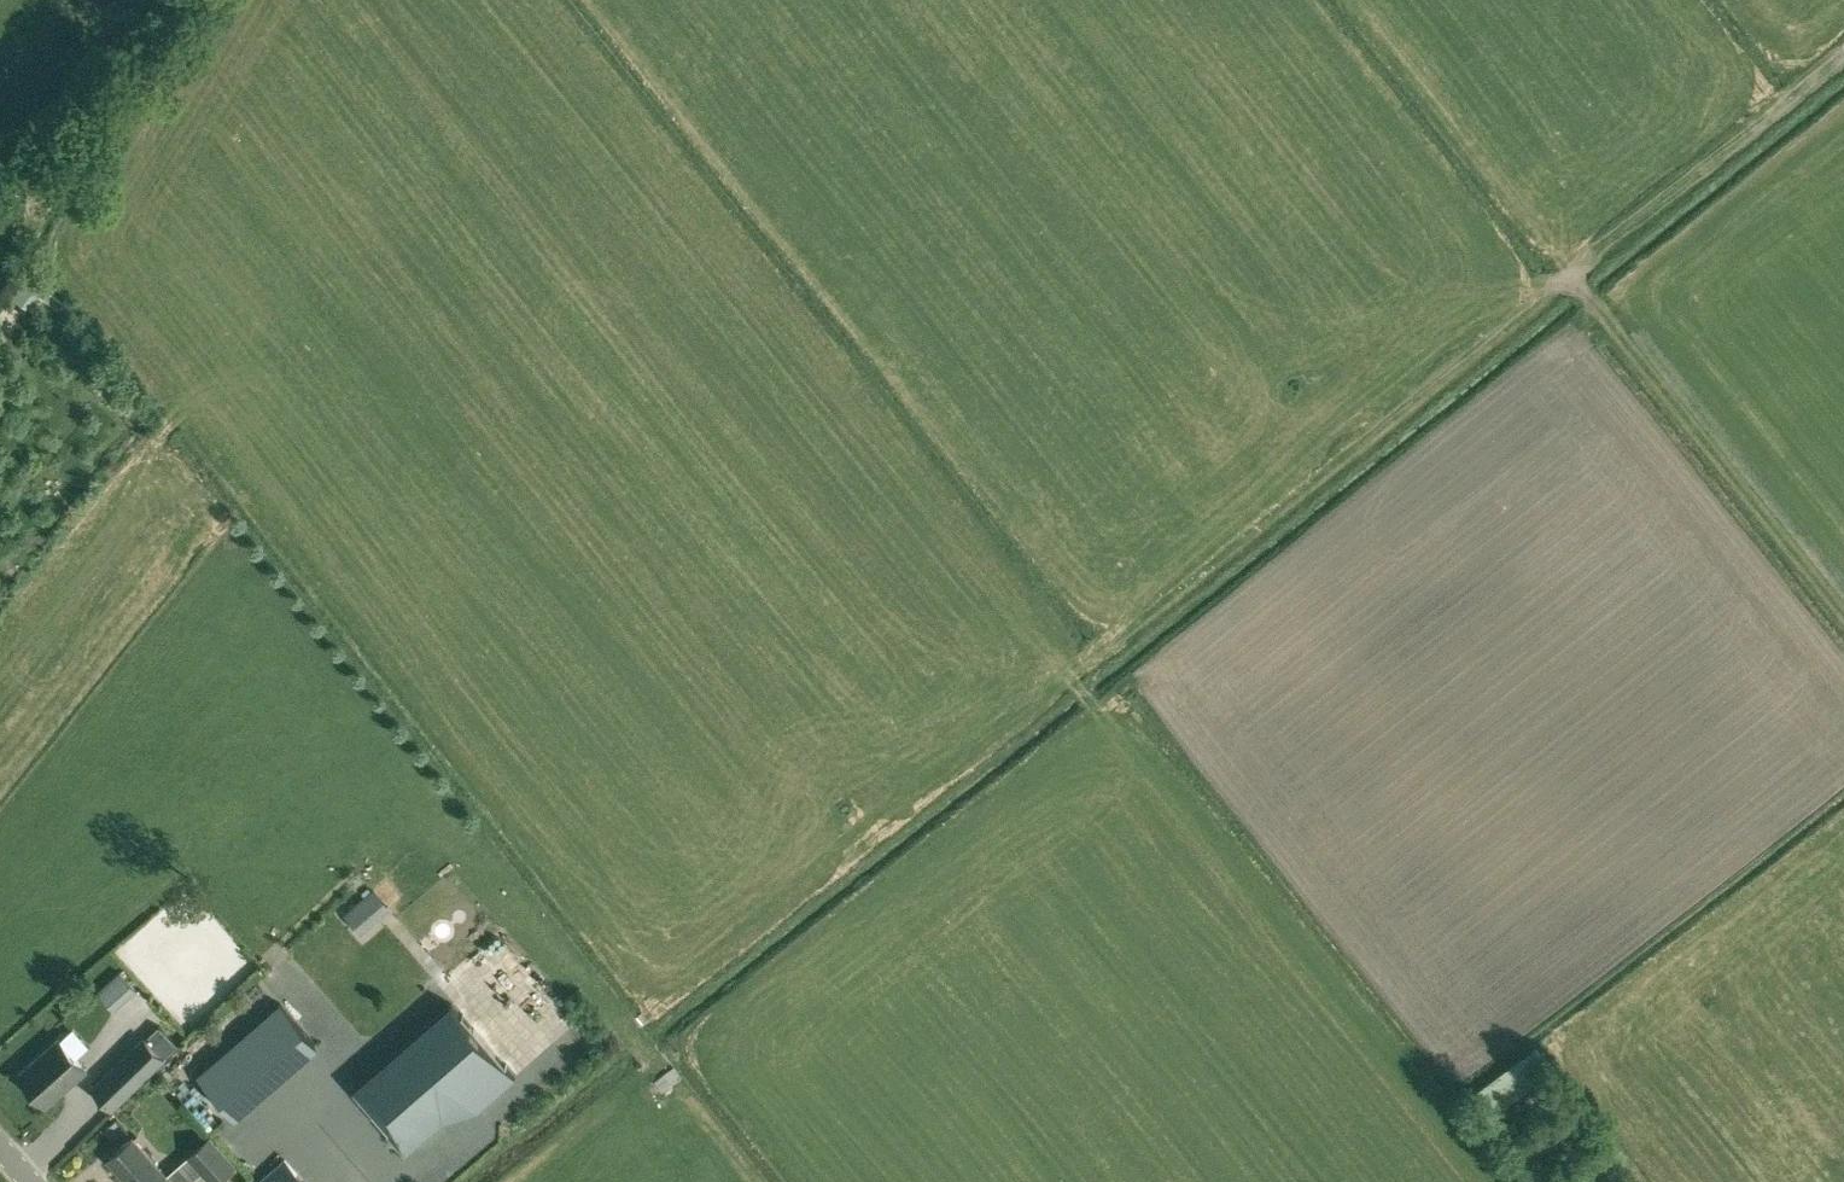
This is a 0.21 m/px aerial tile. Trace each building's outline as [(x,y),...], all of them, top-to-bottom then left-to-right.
[(142,985),(137,961),(110,966),(114,990),(142,985)] [(545,1033),(564,1023),(551,998),(532,1008),(545,1033)] [(198,1075),(232,1115),(315,1042),(281,1003),(198,1075)] [(373,1109),(372,1110),(373,1111),(374,1110),(389,1128),(388,1129),(389,1130),(387,1132),(406,1152),(442,1121),(477,1109),(515,1076),(506,1065),(507,1064),(506,1063),(505,1064),(462,1015),(464,1014),(463,1013),(461,1014),(452,1003),(355,1088),(373,1109)] [(145,1038),(165,1059),(177,1046),(157,1026),(145,1038)] [(93,1088),(113,1109),(165,1059),(145,1038),(93,1088)] [(86,1070),(59,1039),(19,1073),(47,1104),(86,1070)] [(1550,1068),(1535,1046),(1476,1089),(1492,1111),(1550,1068)] [(189,1158),(203,1174),(210,1181),(216,1181),(235,1166),(210,1136),(187,1156),(189,1158)] [(167,1176),(133,1137),(108,1159),(128,1181),(172,1181),(167,1176)] [(167,1176),(172,1181),(194,1181),(203,1174),(189,1158),(167,1176)] [(285,1159),(259,1181),(305,1181),(285,1159)]
